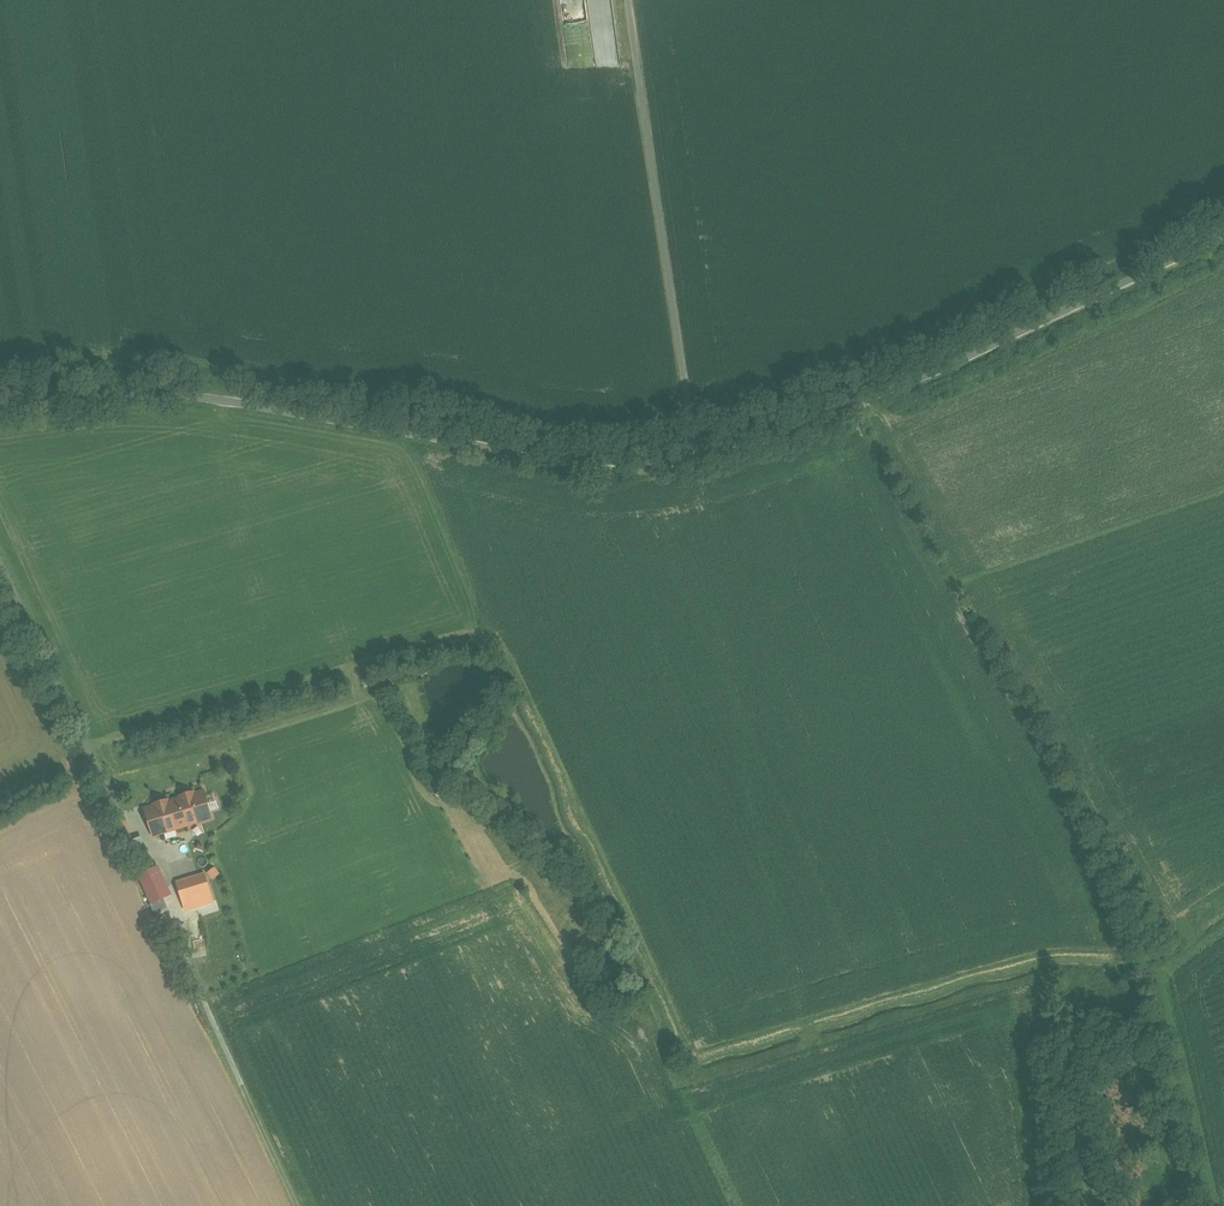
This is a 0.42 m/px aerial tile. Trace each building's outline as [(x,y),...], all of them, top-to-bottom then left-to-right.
[(592,55),(593,66),(619,64),(617,46),(615,46),(613,20),(600,21),(599,11),(587,12),(587,19),(592,19),(595,55),(592,55)] [(443,757),(430,753),(425,771),(437,774),(443,757)] [(167,800),(155,804),(155,805),(146,808),(154,834),(211,817),(203,790),(194,793),(193,792),(181,796),(181,797),(168,801),(167,800)] [(149,870),(135,840),(126,844),(137,868),(136,868),(139,875),(149,870)] [(149,870),(139,875),(152,903),(171,894),(158,866),(149,870)] [(212,880),(220,874),(215,867),(207,873),(212,880)] [(205,874),(177,883),(185,911),(202,905),(200,899),(212,895),(205,874)] [(163,899),(150,906),(154,914),(167,908),(163,899)]
